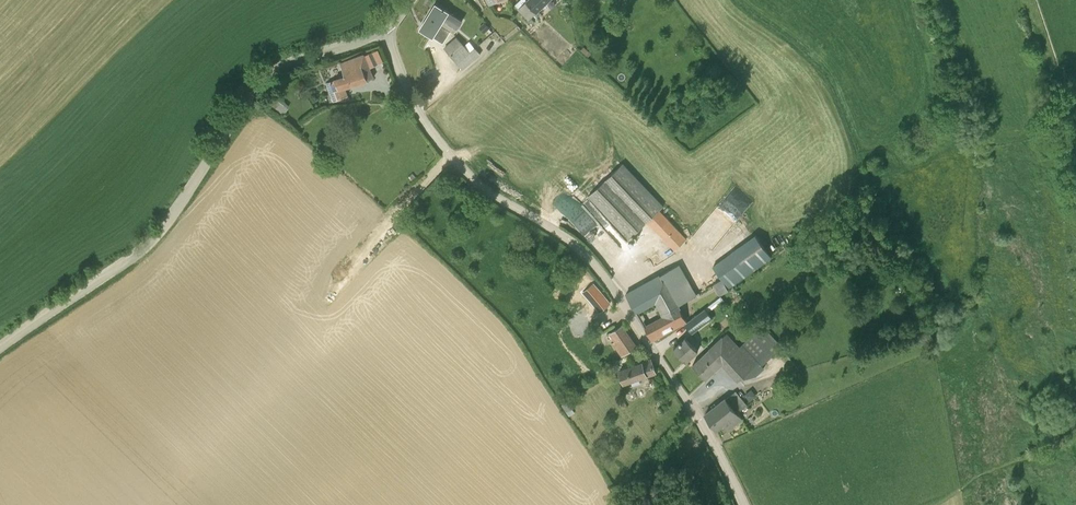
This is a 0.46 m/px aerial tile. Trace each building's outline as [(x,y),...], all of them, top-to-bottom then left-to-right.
[(549,0),(528,0),(527,1),(527,0),(520,0),(515,5),(529,19),(527,20),(531,25),(535,22),(530,17),(549,0)] [(462,20),(445,10),(436,4),(428,16),(447,28),(454,33),(462,20)] [(447,28),(428,16),(420,29),(433,36),(439,40),(445,31),(447,28)] [(489,28),(484,22),(479,27),(484,33),(485,32),(489,28)] [(470,52),(457,37),(453,40),(445,47),(463,69),(471,63),(465,56),(470,52)] [(475,48),(470,52),(465,56),(471,63),(471,62),(480,54),(475,48)] [(345,74),(346,75),(334,78),(335,80),(326,83),(333,102),(342,99),(339,89),(374,77),(364,54),(341,63),(345,74)] [(270,93),(264,101),(281,115),(287,107),(270,93)] [(623,164),(596,188),(588,196),(629,239),(648,221),(675,249),(686,239),(659,210),(663,206),(623,164)] [(728,232),(719,224),(724,217),(717,210),(707,221),(724,236),(728,232)] [(755,235),(713,266),(729,288),(771,258),(755,235)] [(645,326),(653,339),(685,319),(679,305),(696,294),(680,264),(659,275),(664,282),(656,300),(666,314),(645,326)] [(605,302),(597,289),(586,297),(594,309),(605,302)] [(705,308),(685,323),(692,333),(713,318),(705,308)] [(613,344),(622,356),(628,352),(637,346),(622,325),(613,331),(611,333),(616,341),(613,344)] [(726,334),(710,347),(739,380),(741,379),(756,376),(765,367),(761,363),(781,347),(765,330),(758,337),(754,333),(736,346),(726,334)] [(694,354),(698,350),(685,337),(674,348),(686,361),(694,354)] [(710,348),(692,364),(706,378),(723,363),(710,348)] [(641,383),(640,377),(646,375),(656,372),(652,360),(641,364),(619,371),(623,383),(631,380),(633,386),(641,383)] [(745,394),(750,401),(756,396),(751,390),(745,394)] [(562,404),(566,411),(572,408),(568,401),(567,401),(565,397),(559,400),(562,404)] [(742,418),(737,413),(726,398),(705,414),(717,429),(724,424),(728,429),(736,422),(742,418)]
